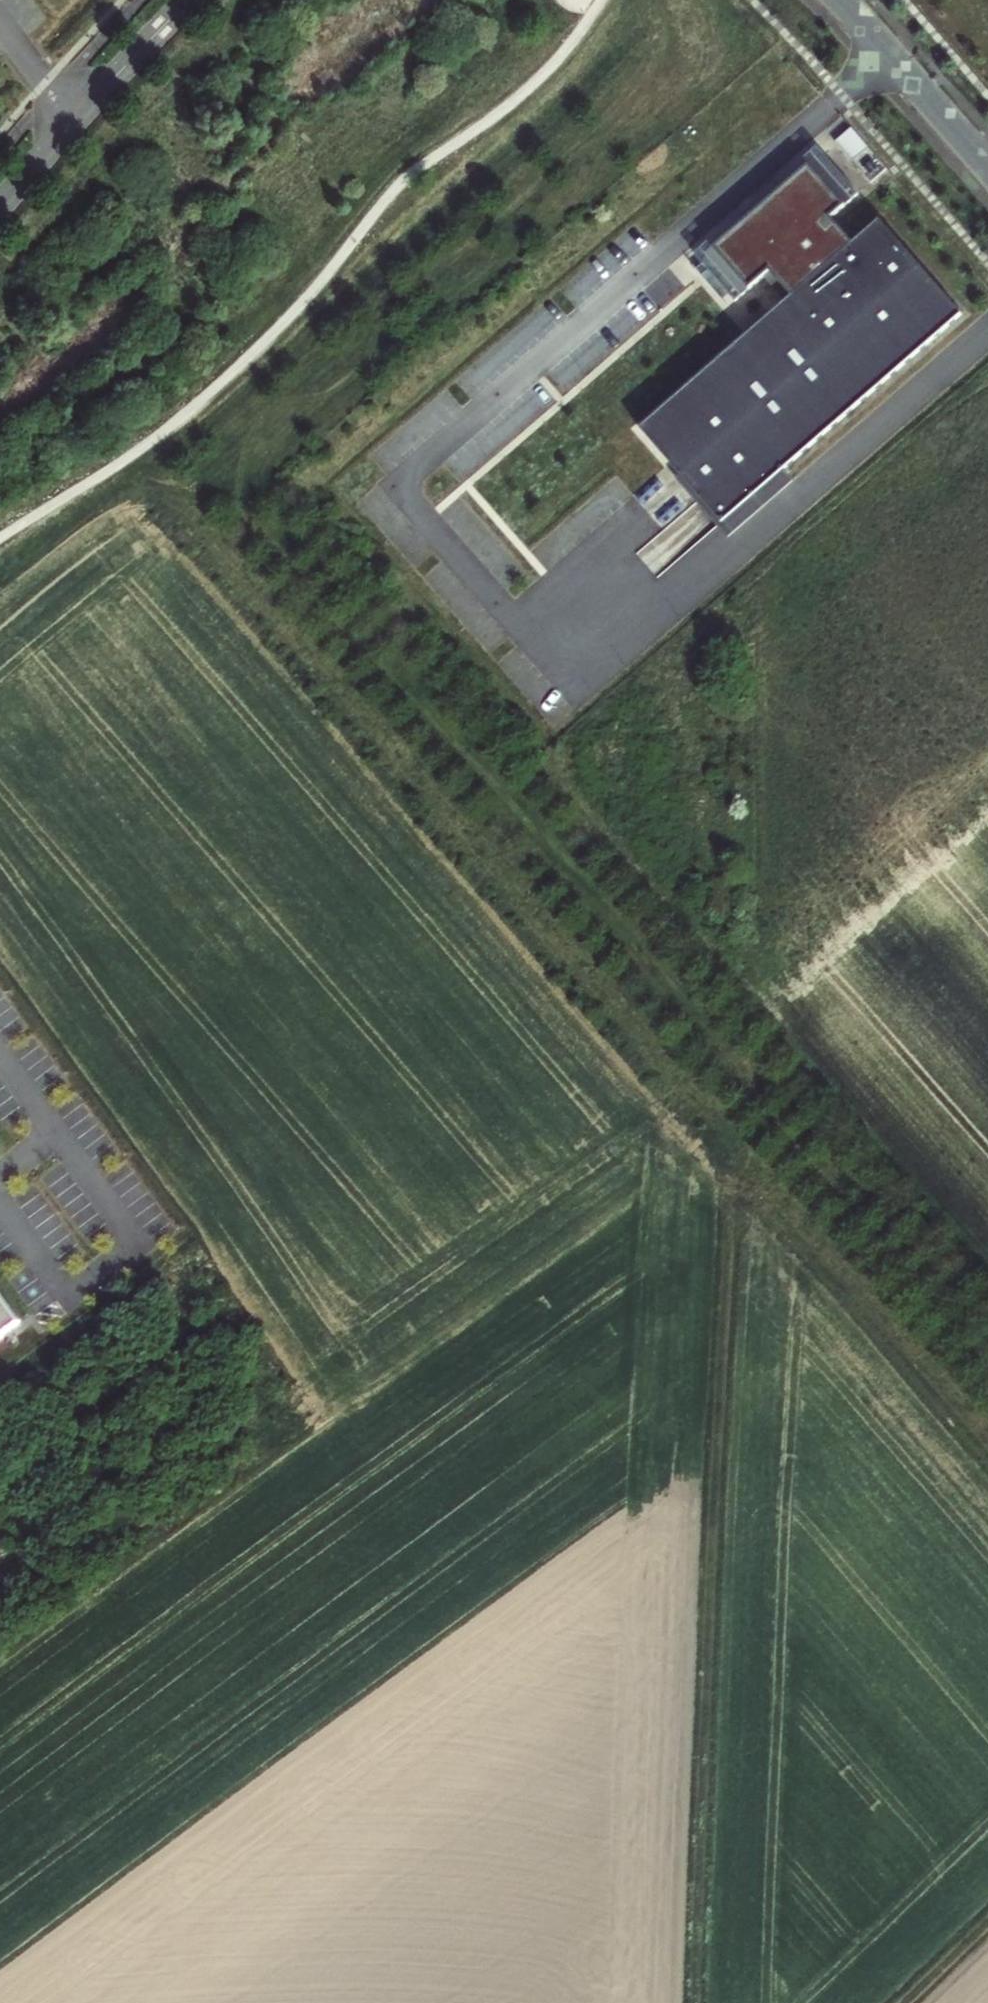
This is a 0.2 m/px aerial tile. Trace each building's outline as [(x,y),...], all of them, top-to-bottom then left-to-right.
[(637,431),(720,526),(962,315),(879,220),(851,245),(829,220),(858,195),(823,155),(700,262),(735,302),(769,272),(791,297),(637,431)] [(25,1321),(0,1287),(0,1339),(25,1321)]
